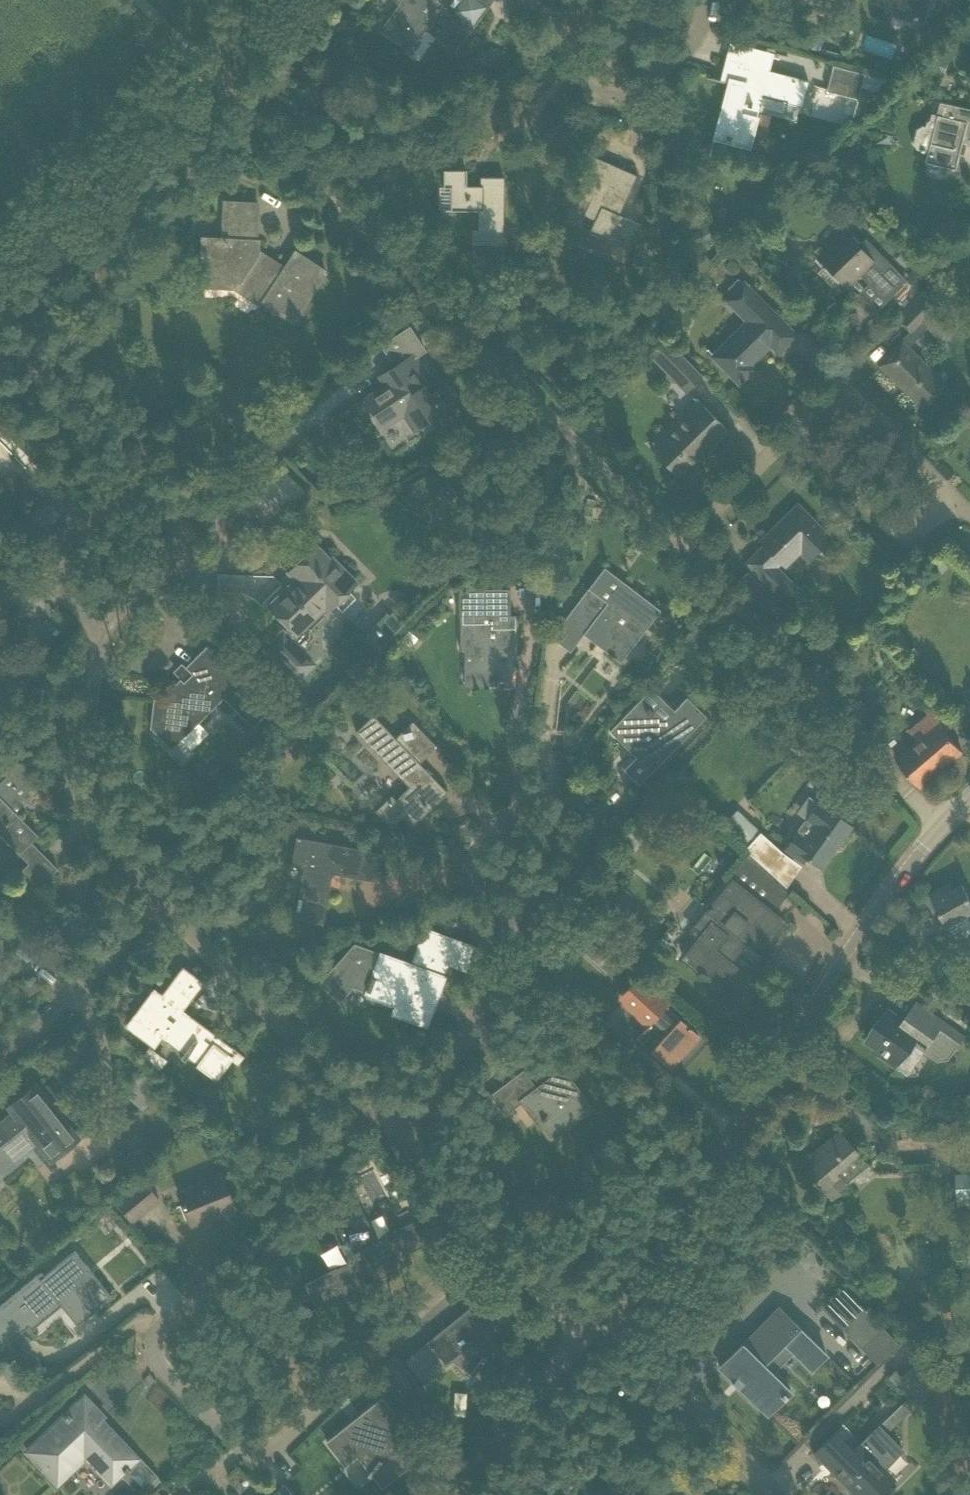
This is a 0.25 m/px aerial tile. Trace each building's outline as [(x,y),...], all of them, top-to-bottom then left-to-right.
[(492,0),(397,0),(402,3),(383,29),(408,48),(424,27),(454,50),(492,0)] [(876,3),(909,14),(914,0),(877,0),(876,3)] [(936,53),(930,66),(943,72),(949,58),(936,53)] [(714,134),(715,135),(751,144),(764,95),(802,105),(809,81),(730,60),(725,82),(732,84),(724,113),(720,111),(714,134)] [(827,90),(857,98),(863,73),(833,66),(827,90)] [(929,118),(926,120),(925,125),(922,124),(917,128),(913,142),(917,148),(927,151),(925,162),(955,169),(961,143),(969,146),(969,109),(940,102),(937,113),(931,112),(929,118)] [(584,174),(576,192),(590,199),(583,215),(594,220),(590,231),(630,248),(633,242),(641,224),(618,214),(636,175),(592,156),(584,174)] [(472,244),(503,244),(504,177),(480,177),(480,186),(465,186),(466,170),(444,170),(444,186),(451,186),(451,210),(482,210),(481,230),(472,230),(472,244)] [(201,257),(200,283),(237,285),(238,283),(263,299),(262,301),(292,321),(325,271),(295,251),(283,269),(258,252),(259,240),(256,240),(258,203),(224,201),(222,237),(201,236),(200,257),(201,257)] [(705,226),(692,232),(698,244),(711,238),(705,226)] [(873,262),(875,260),(845,231),(821,254),(849,283),(859,273),(878,292),(886,300),(907,280),(917,290),(927,280),(914,267),(904,276),(889,262),(881,270),(873,262)] [(706,256),(695,267),(700,272),(711,261),(706,256)] [(780,321),(783,318),(744,278),(723,299),(744,320),(711,353),(739,381),(752,368),(747,364),(770,342),(778,351),(794,335),(780,321)] [(877,364),(921,407),(947,382),(909,345),(927,327),(942,340),(957,324),(923,290),(896,317),(909,330),(901,338),(902,339),(877,364)] [(410,327),(382,345),(395,365),(380,375),(386,384),(364,398),(383,426),(403,413),(414,430),(443,411),(420,375),(427,371),(417,356),(425,350),(410,327)] [(703,375),(665,336),(647,353),(685,392),(703,375)] [(651,449),(653,451),(677,475),(711,442),(713,444),(727,430),(699,401),(666,433),(651,449)] [(302,491),(273,482),(267,503),(296,512),(302,491)] [(747,563),(784,601),(798,586),(778,566),(781,563),(786,567),(801,552),(809,560),(830,539),(797,506),(760,542),(764,546),(747,563)] [(283,631),(265,648),(296,680),(314,663),(312,661),(321,653),(321,623),(331,613),(328,610),(335,603),(342,610),(356,597),(349,589),(356,582),(332,557),(330,559),(315,545),(312,548),(310,546),(300,556),(302,558),(288,571),(296,579),(269,605),(290,627),(284,632),(283,631)] [(464,649),(464,664),(472,664),(472,684),(499,684),(499,688),(503,688),(503,684),(510,684),(510,654),(516,654),(516,614),(510,614),(510,588),(485,588),(485,587),(474,587),(469,581),(460,589),(459,615),(460,615),(460,648),(464,649)] [(589,587),(566,617),(584,632),(591,624),(602,632),(594,642),(620,662),(660,610),(623,581),(616,591),(603,581),(594,592),(589,587)] [(556,592),(571,596),(574,586),(559,582),(556,592)] [(365,637),(378,650),(405,623),(392,610),(388,614),(386,612),(371,627),(373,629),(365,637)] [(682,631),(681,638),(686,643),(693,641),(697,635),(699,628),(693,623),(687,626),(682,631)] [(252,727),(270,709),(206,646),(185,667),(192,673),(184,681),(180,678),(168,690),(167,700),(153,698),(150,727),(172,730),(191,749),(208,732),(198,722),(223,697),(252,727)] [(752,671),(747,677),(753,683),(759,678),(752,671)] [(348,690),(359,703),(369,695),(357,682),(348,690)] [(624,769),(639,784),(704,714),(684,696),(660,722),(637,701),(609,731),(626,747),(629,745),(639,754),(624,769)] [(286,709),(274,722),(283,731),(295,719),(286,709)] [(897,760),(920,786),(962,750),(929,712),(909,728),(920,741),(897,760)] [(419,763),(436,746),(412,721),(395,737),(373,714),(356,731),(409,786),(396,798),(391,794),(375,810),(391,827),(403,815),(413,825),(447,792),(419,763)] [(21,869),(39,886),(57,868),(31,841),(37,835),(17,815),(18,812),(17,812),(11,806),(39,779),(21,762),(0,783),(0,833),(28,861),(21,869)] [(824,782),(815,795),(823,800),(832,787),(824,782)] [(246,800),(255,803),(261,796),(258,788),(250,787),(245,792),(246,800)] [(785,848),(803,861),(806,857),(821,868),(851,826),(826,807),(826,808),(818,802),(806,819),(814,825),(805,837),(797,831),(785,848)] [(744,848),(769,870),(783,852),(737,809),(723,823),(748,844),(744,848)] [(291,865),(306,868),(300,898),(298,897),(294,918),(322,924),(329,886),(326,885),(328,872),(378,881),(383,853),(296,837),(291,865)] [(696,936),(680,956),(704,975),(720,987),(736,966),(724,957),(740,936),(759,950),(783,920),(767,908),(730,878),(705,909),(713,915),(696,936)] [(962,884),(953,890),(949,883),(925,896),(935,914),(931,916),(938,929),(948,924),(948,925),(949,924),(951,928),(950,928),(963,951),(969,947),(969,917),(968,913),(969,912),(969,898),(962,884)] [(392,1013),(427,1025),(444,976),(443,975),(447,963),(470,971),(479,948),(425,928),(412,964),(380,953),(380,954),(353,945),(320,984),(340,1000),(352,985),(368,991),(373,988),(398,997),(392,1013)] [(290,977),(291,965),(280,965),(279,977),(290,977)] [(230,1047),(181,1010),(202,982),(183,968),(162,995),(154,989),(126,1026),(135,1032),(154,1046),(155,1045),(153,1044),(160,1035),(184,1052),(180,1057),(184,1060),(188,1055),(200,1064),(199,1065),(210,1073),(229,1048),(230,1048),(230,1047)] [(617,999),(646,1026),(636,1038),(650,1050),(652,1048),(656,1052),(654,1054),(669,1068),(699,1035),(667,1006),(669,1003),(639,975),(617,999)] [(875,1029),(866,1041),(881,1051),(878,1055),(896,1067),(915,1040),(938,1057),(947,1055),(955,1044),(959,1046),(966,1036),(923,1006),(916,1001),(904,1019),(889,1008),(880,1021),(878,1019),(873,1027),(875,1029)] [(141,1054),(162,1067),(168,1057),(148,1044),(141,1054)] [(540,1118),(537,1121),(550,1139),(591,1108),(562,1069),(548,1079),(549,1081),(538,1089),(523,1069),(478,1103),(493,1124),(525,1099),(540,1118)] [(2,1174),(20,1159),(15,1153),(34,1138),(47,1155),(77,1131),(38,1084),(9,1107),(13,1112),(0,1123),(0,1170),(2,1174)] [(802,1163),(815,1178),(832,1198),(848,1185),(845,1182),(867,1164),(839,1131),(802,1163)] [(189,1201),(180,1205),(187,1221),(189,1220),(191,1224),(219,1213),(220,1216),(236,1209),(221,1171),(198,1181),(199,1184),(184,1190),(189,1201)] [(957,1173),(958,1212),(969,1211),(969,1172),(957,1173)] [(141,1178),(113,1203),(133,1225),(161,1200),(141,1178)] [(412,1261),(408,1253),(429,1242),(417,1218),(395,1230),(395,1229),(377,1239),(377,1238),(376,1239),(370,1227),(371,1227),(359,1205),(335,1218),(340,1227),(337,1228),(343,1241),(339,1243),(348,1260),(305,1282),(304,1281),(303,1282),(316,1308),(345,1294),(347,1299),(380,1282),(378,1278),(412,1261)] [(38,1273),(0,1303),(0,1337),(5,1344),(28,1325),(31,1329),(61,1304),(77,1325),(96,1309),(74,1282),(90,1269),(75,1250),(41,1277),(38,1274),(39,1274),(38,1273)] [(470,1372),(473,1375),(475,1372),(485,1384),(510,1364),(485,1333),(502,1319),(484,1296),(427,1343),(444,1365),(460,1353),(473,1368),(470,1372)] [(861,1304),(840,1325),(860,1346),(867,1340),(882,1325),(861,1304)] [(779,1307),(720,1367),(733,1380),(732,1382),(733,1383),(734,1381),(739,1386),(737,1387),(738,1388),(740,1387),(767,1414),(791,1390),(763,1363),(784,1342),(812,1369),(826,1354),(779,1307)] [(951,1310),(941,1311),(942,1327),(952,1326),(951,1310)] [(813,1452),(854,1493),(852,1494),(877,1494),(881,1491),(896,1476),(885,1466),(903,1448),(887,1431),(940,1379),(918,1357),(901,1375),(894,1381),(907,1395),(853,1447),(836,1429),(827,1438),(813,1452)] [(84,1394),(30,1445),(23,1451),(57,1486),(86,1459),(111,1484),(139,1457),(102,1418),(105,1416),(84,1394)] [(376,1462),(367,1475),(370,1477),(372,1474),(382,1486),(407,1466),(390,1445),(408,1431),(382,1398),(327,1442),(345,1464),(365,1448),(376,1462)] [(432,1403),(421,1413),(446,1444),(457,1435),(432,1403)] [(283,1484),(272,1494),(294,1494),(283,1484)]
